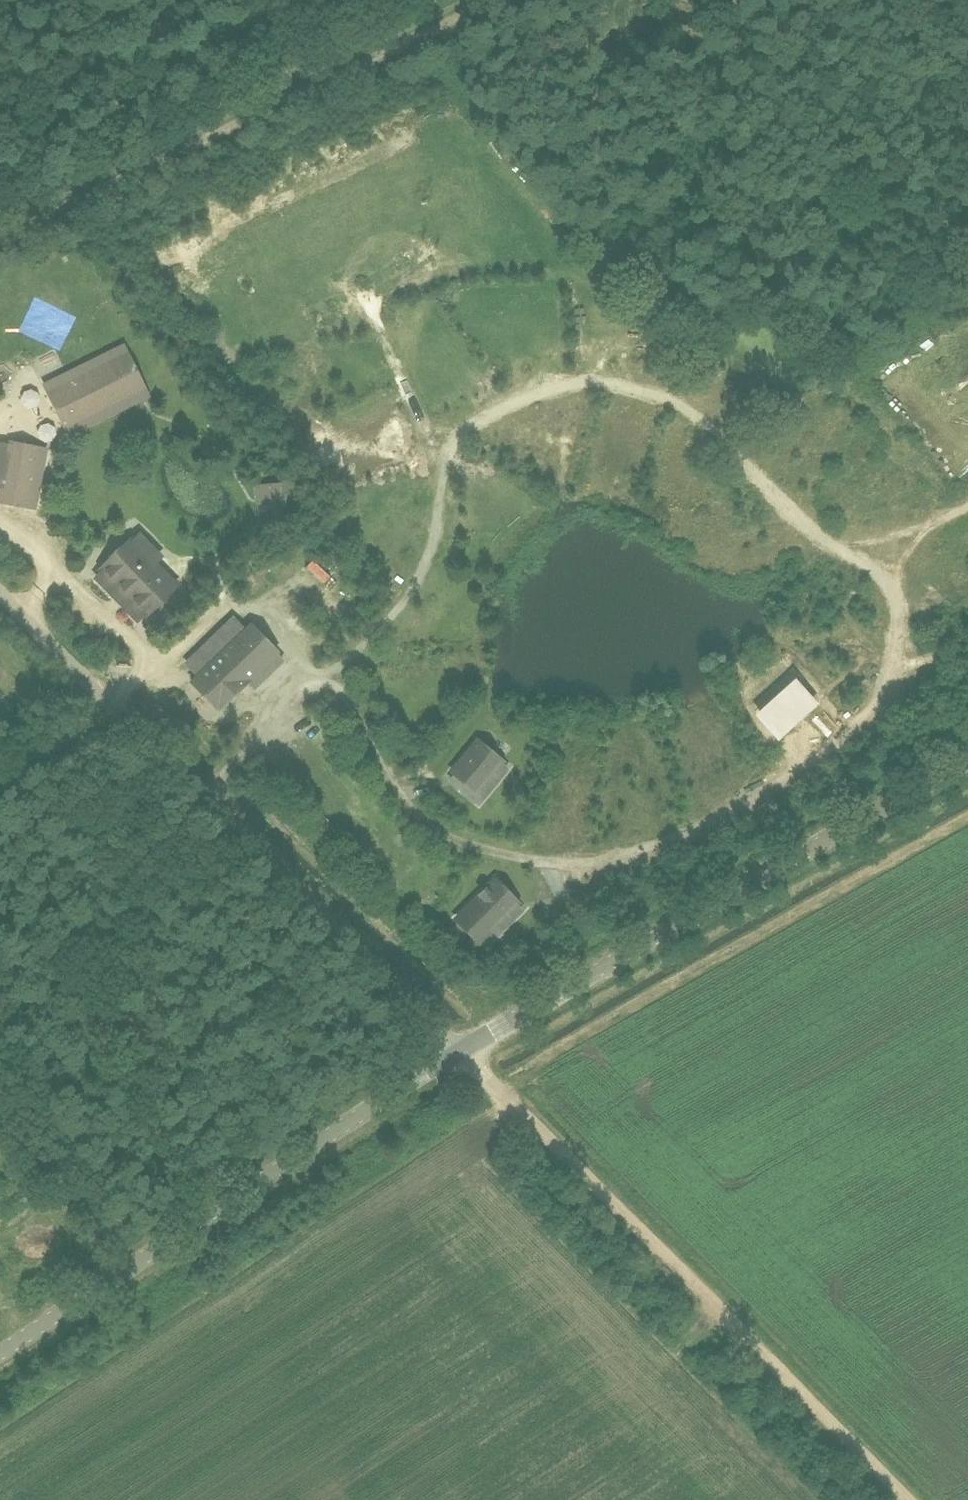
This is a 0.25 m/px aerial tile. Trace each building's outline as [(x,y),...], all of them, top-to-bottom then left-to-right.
[(48,393),(65,427),(144,388),(127,354),(48,393)] [(0,490),(0,502),(26,507),(38,447),(9,442),(8,446),(0,444),(0,486),(1,486),(0,490)] [(298,517),(294,481),(267,484),(269,502),(271,519),(298,517)] [(130,544),(105,568),(146,611),(171,586),(130,544)] [(193,682),(218,708),(276,652),(251,626),(193,682)] [(770,706),(759,716),(775,734),(786,724),(788,726),(802,713),(800,711),(811,702),(795,684),(784,693),(789,699),(775,712),(770,706)] [(453,771),(477,792),(502,762),(477,742),(453,771)] [(332,819),(339,834),(348,829),(341,815),(332,819)] [(517,903),(494,881),(468,908),(490,931),(517,903)]
